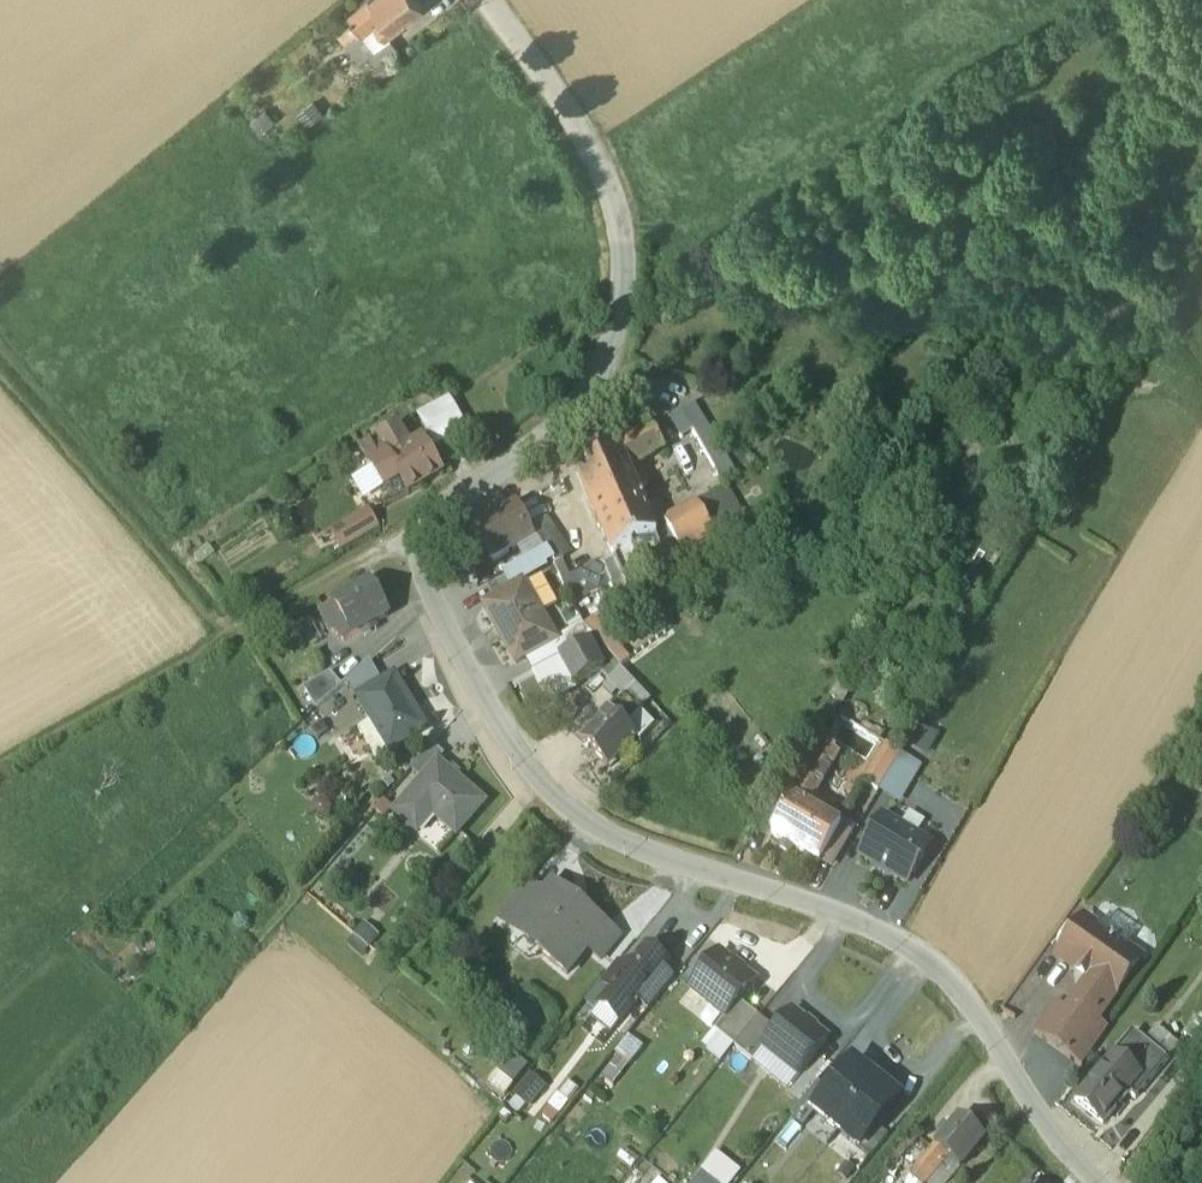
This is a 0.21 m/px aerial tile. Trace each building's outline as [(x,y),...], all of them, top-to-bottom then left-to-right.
[(371,0),(368,0),(365,3),(349,15),(363,33),(385,17),(371,0)] [(385,17),(394,28),(403,21),(407,26),(418,17),(413,12),(424,4),(421,0),(371,0),(385,17)] [(349,15),(334,27),(359,58),(394,28),(385,17),(363,33),(349,15)] [(267,111),(252,123),(260,134),(275,122),(267,111)] [(448,402),(421,418),(437,446),(464,430),(448,402)] [(699,443),(711,436),(691,406),(666,420),(678,439),(693,432),(699,443)] [(398,428),(361,449),(371,468),(408,446),(398,428)] [(651,428),(624,444),(635,465),(661,449),(651,428)] [(734,475),(711,436),(699,443),(722,483),(734,475)] [(408,446),(371,468),(384,491),(400,482),(407,495),(443,474),(422,438),(408,446)] [(624,444),(577,471),(592,505),(613,495),(621,513),(641,503),(630,477),(638,473),(635,465),(624,444)] [(747,498),(734,475),(722,483),(725,489),(711,496),(729,527),(755,512),(747,498)] [(400,482),(384,491),(391,503),(407,495),(400,482)] [(768,486),(747,498),(755,512),(775,499),(768,486)] [(641,503),(621,513),(613,495),(592,505),(614,558),(644,544),(656,538),(644,508),(641,503)] [(729,527),(711,496),(698,504),(715,535),(729,527)] [(655,502),(644,508),(656,538),(657,540),(670,534),(664,523),(665,522),(655,502)] [(715,535),(698,504),(665,522),(664,523),(670,534),(681,554),(715,535)] [(529,528),(518,506),(474,530),(492,562),(535,536),(529,528)] [(367,510),(330,532),(340,549),(377,527),(367,510)] [(545,518),(529,528),(535,536),(556,564),(561,561),(570,555),(545,518)] [(681,554),(670,534),(657,540),(674,579),(738,542),(729,527),(715,535),(681,554)] [(644,544),(614,558),(622,574),(651,560),(644,544)] [(573,583),(563,588),(571,603),(607,585),(611,597),(628,588),(622,574),(614,558),(570,577),(573,583)] [(570,577),(561,561),(556,564),(551,567),(563,588),(573,583),(570,577)] [(556,641),(524,583),(483,605),(516,664),(524,659),(556,641)] [(369,584),(334,604),(353,636),(363,629),(366,634),(376,628),(373,623),(387,615),(369,584)] [(334,604),(321,612),(334,634),(337,632),(343,642),(353,636),(334,604)] [(556,641),(524,659),(531,672),(559,657),(565,654),(565,653),(569,651),(562,637),(556,641)] [(569,651),(565,653),(565,654),(559,657),(574,686),(604,670),(588,640),(569,651)] [(369,661),(347,681),(358,698),(382,683),(369,660),(369,661)] [(330,674),(304,687),(317,708),(342,686),(330,674)] [(425,729),(394,676),(382,683),(358,698),(372,721),(389,750),(425,729)] [(623,699),(582,743),(608,767),(636,738),(625,728),(639,714),(623,699)] [(639,714),(625,728),(636,738),(639,741),(653,726),(640,713),(639,714)] [(372,721),(358,729),(376,758),(389,750),(372,721)] [(932,737),(920,729),(912,741),(924,748),(932,737)] [(884,744),(862,781),(878,791),(900,753),(884,744)] [(431,745),(411,768),(422,778),(437,761),(438,762),(444,755),(431,745)] [(822,746),(792,798),(808,808),(839,756),(822,746)] [(921,766),(900,753),(878,791),(899,803),(921,766)] [(422,778),(408,795),(408,796),(393,814),(413,831),(429,813),(456,837),(485,803),(438,762),(437,761),(422,778)] [(808,808),(792,798),(771,833),(803,852),(824,817),(808,808)] [(840,826),(824,817),(803,852),(819,861),(840,826)] [(930,845),(882,817),(860,854),(875,863),(873,866),(890,876),(892,873),(907,883),(930,845)] [(530,884),(503,917),(518,930),(521,926),(518,924),(543,894),(530,884)] [(587,910),(583,915),(548,887),(543,894),(518,924),(521,926),(544,944),(537,951),(566,974),(587,949),(604,927),(606,925),(587,910)] [(1110,916),(1099,932),(1084,921),(1059,957),(1090,979),(1114,996),(1139,960),(1124,949),(1135,934),(1110,916)] [(370,945),(378,935),(363,924),(356,934),(370,945)] [(604,927),(587,949),(600,959),(617,938),(604,927)] [(629,971),(611,993),(610,993),(600,1006),(620,1023),(637,1001),(636,1000),(663,968),(666,964),(646,948),(628,971),(629,971)] [(754,982),(718,953),(691,987),(712,1004),(710,1006),(721,1014),(723,1013),(726,1016),(727,1016),(738,1002),(754,982)] [(628,971),(617,962),(599,984),(610,993),(611,993),(629,971),(628,971)] [(663,968),(636,1000),(637,1001),(648,1010),(674,977),(663,968)] [(1114,996),(1090,979),(1065,1015),(1074,1021),(1089,1031),(1095,1023),(1114,996)] [(738,1002),(727,1016),(726,1016),(715,1030),(734,1045),(757,1017),(738,1002)] [(826,1041),(790,1012),(775,1030),(763,1045),(764,1046),(785,1062),(783,1064),(794,1073),(795,1071),(799,1074),(826,1041)] [(1184,1035),(1201,1048),(1201,1014),(1184,1035)] [(775,1030),(758,1016),(757,1017),(734,1045),(733,1046),(752,1061),(764,1046),(763,1045),(775,1030)] [(1089,1031),(1074,1021),(1055,1048),(1081,1067),(1106,1032),(1095,1023),(1089,1031)] [(1179,1047),(1156,1028),(1144,1042),(1167,1061),(1179,1047)] [(1132,1033),(1074,1102),(1102,1125),(1129,1093),(1116,1082),(1134,1060),(1154,1077),(1167,1061),(1144,1042),(1132,1033)] [(515,1057),(493,1085),(507,1096),(529,1068),(515,1057)] [(1129,1093),(1135,1098),(1154,1077),(1134,1060),(1116,1082),(1129,1093)] [(812,1114),(837,1133),(877,1082),(852,1063),(829,1093),(812,1114)] [(532,1079),(518,1096),(531,1107),(546,1090),(532,1079)] [(899,1100),(877,1082),(837,1133),(859,1150),(876,1128),(899,1100)] [(812,1114),(829,1093),(817,1084),(791,1117),(802,1126),(812,1114)] [(958,1117),(948,1130),(942,1125),(936,1133),(941,1138),(933,1147),(947,1159),(960,1169),(984,1139),(958,1117)] [(934,1148),(920,1165),(933,1175),(947,1159),(934,1148)] [(740,1172),(716,1153),(700,1173),(714,1182),(732,1182),(740,1172)] [(927,1182),(948,1182),(960,1169),(947,1159),(927,1182)] [(909,1177),(917,1182),(927,1182),(933,1175),(920,1165),(909,1177)] [(700,1173),(695,1182),(714,1182),(700,1173)]
